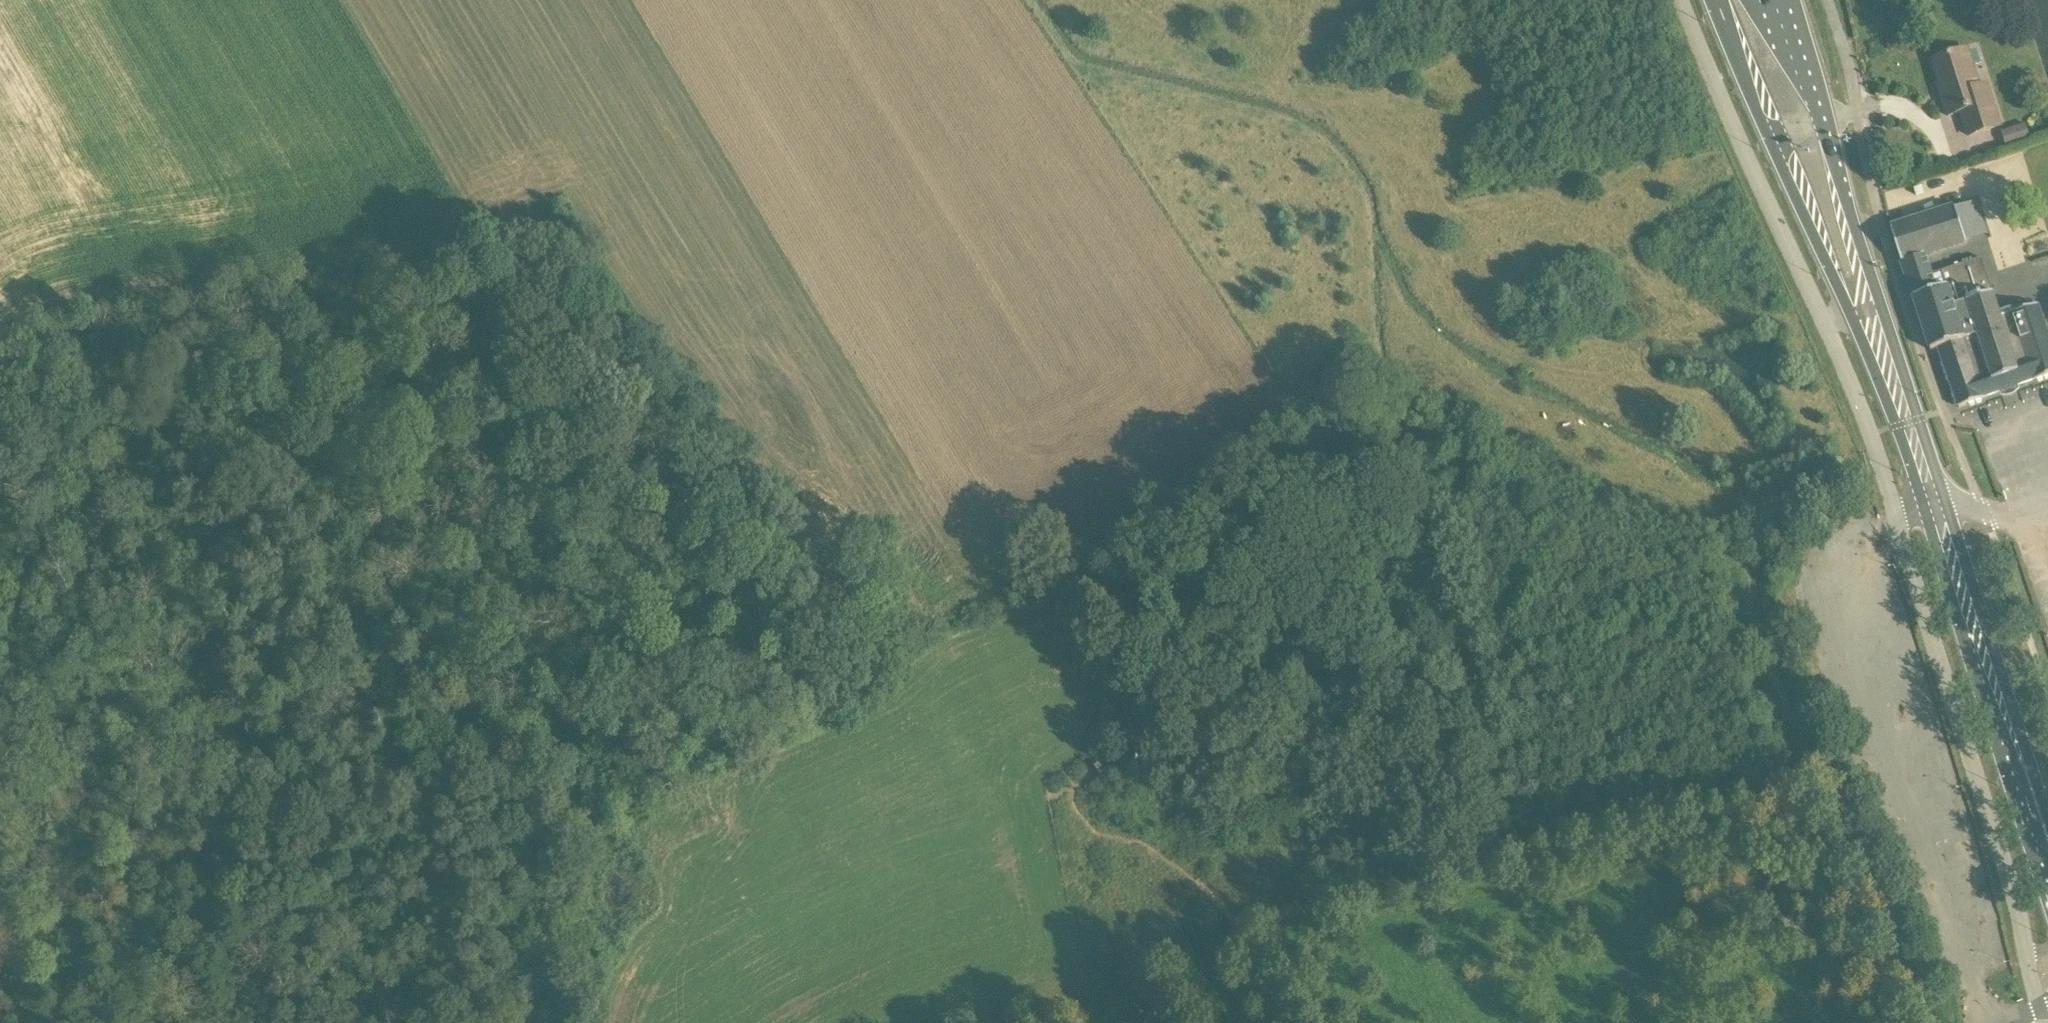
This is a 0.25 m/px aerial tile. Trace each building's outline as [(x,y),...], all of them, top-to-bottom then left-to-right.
[(1987,83),(1977,86),(1965,50),(1932,61),(1945,100),(1943,101),(1948,117),(1961,112),(1969,136),(2001,126),(1987,83)] [(2001,131),(2006,146),(2030,138),(2026,124),(2001,131)] [(1914,189),(1916,196),(1925,193),(1923,186),(1914,189)] [(1980,261),(1941,274),(1935,276),(1928,254),(1965,242),(1953,208),(1891,229),(1909,284),(1931,351),(1935,349),(1937,353),(1959,408),(1965,406),(1983,400),(1983,398),(2034,379),(2035,381),(2047,377),(2047,340),(2036,306),(2036,305),(1999,319),(1980,261)]
